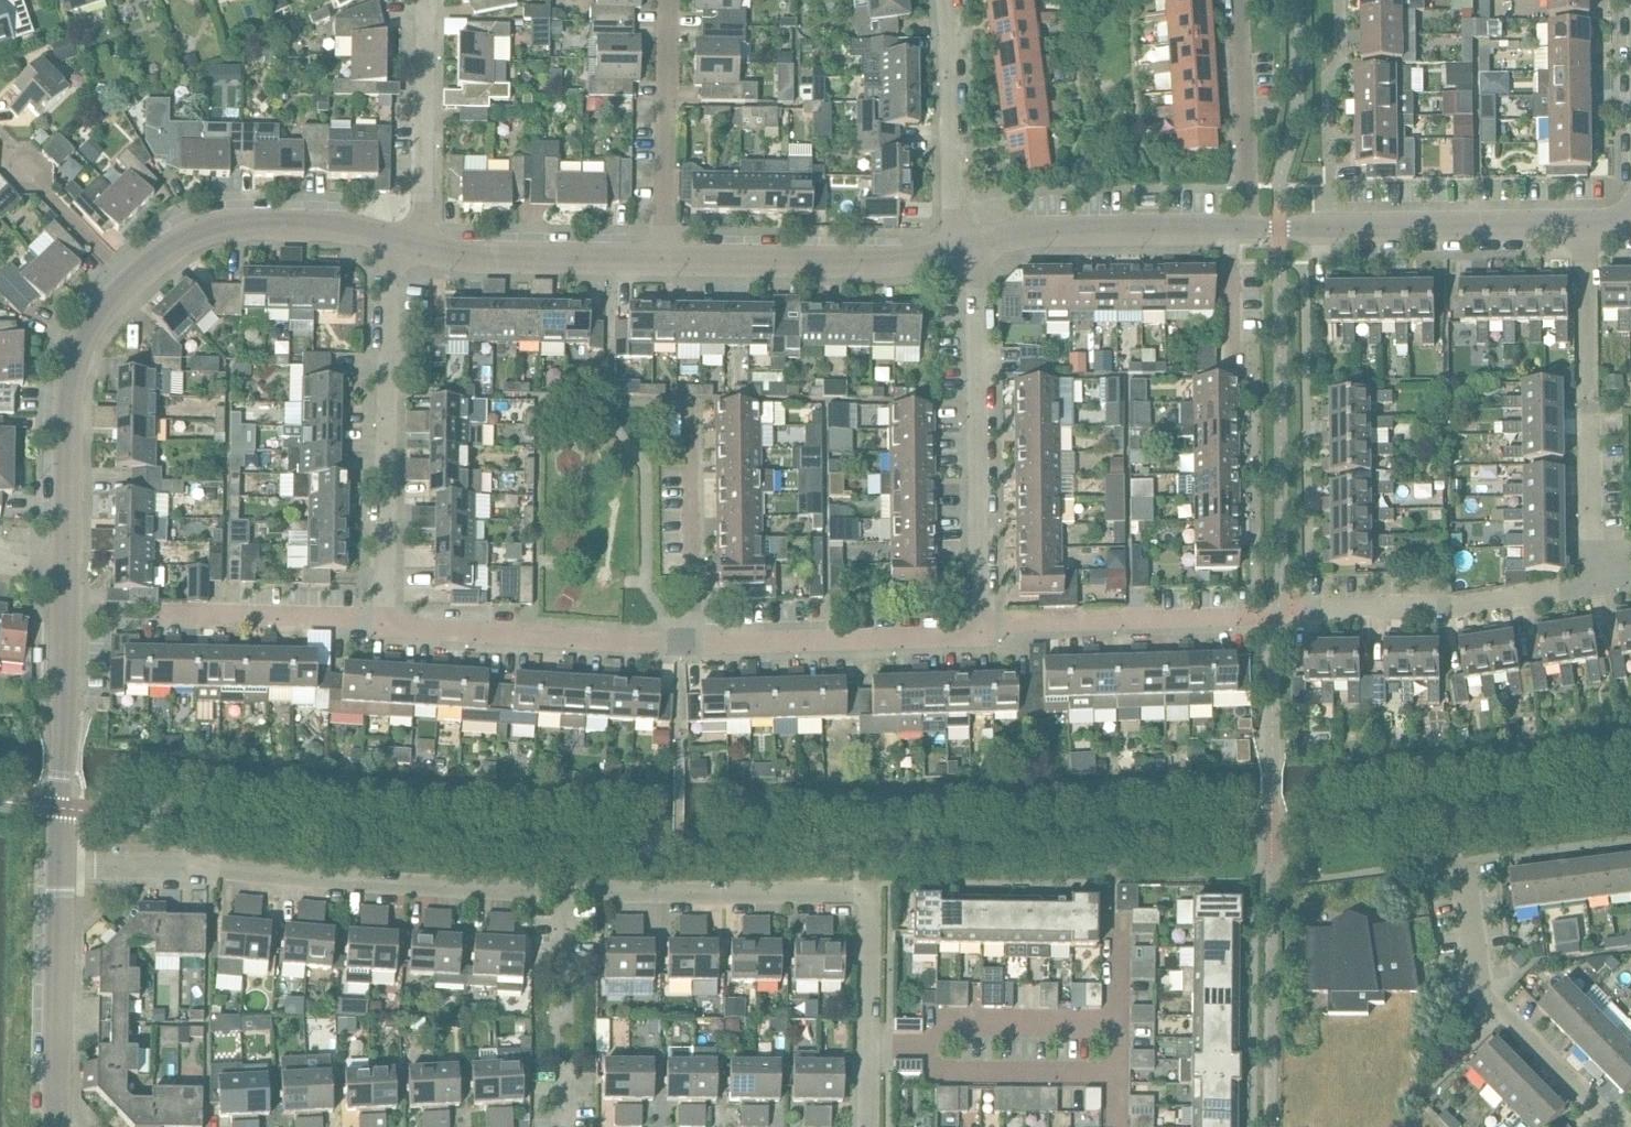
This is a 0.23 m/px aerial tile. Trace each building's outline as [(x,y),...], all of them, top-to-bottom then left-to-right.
[(14,41),(25,37),(30,35),(18,0),(0,0),(0,46),(14,41)] [(64,14),(104,0),(59,0),(64,14)] [(335,39),(335,58),(352,58),(386,59),(386,57),(389,57),(390,54),(390,47),(389,44),(386,44),(386,34),(378,34),(378,21),(379,2),(379,0),(342,14),(342,21),(335,20),(335,35),(335,39)] [(464,3),(472,2),(474,14),(517,6),(516,0),(463,0),(464,3)] [(590,22),(634,23),(634,14),(627,14),(627,8),(640,9),(641,0),(597,0),(597,5),(590,5),(590,22)] [(696,12),(709,12),(709,18),(702,18),(702,27),(746,28),(746,10),(739,10),(739,0),(696,0),(696,12)] [(858,37),(898,32),(896,19),(909,18),(907,0),(854,0),(858,37)] [(989,5),(992,26),(1031,21),(1031,17),(1029,0),(1027,0),(989,5)] [(1207,0),(1167,0),(1168,14),(1188,12),(1188,23),(1208,22),(1207,0)] [(1362,12),(1402,11),(1424,11),(1424,2),(1419,2),(1419,0),(1362,0),(1362,12)] [(1472,10),(1472,0),(1452,0),(1452,11),(1472,10)] [(1550,16),(1590,15),(1589,0),(1549,0),(1550,16)] [(551,10),(551,7),(524,7),(524,20),(532,20),(550,20),(551,10)] [(327,8),(309,15),(313,25),(330,18),(327,8)] [(551,10),(550,20),(562,20),(562,10),(551,10)] [(1402,11),(1362,12),(1363,36),(1403,35),(1402,11)] [(1159,45),(1170,44),(1210,41),(1208,22),(1188,23),(1188,12),(1168,14),(1169,25),(1157,25),(1159,45)] [(1053,14),(1042,15),(1043,25),(1054,23),(1054,19),(1053,14)] [(1145,15),(1146,21),(1146,26),(1157,25),(1157,14),(1155,14),(1145,15)] [(1169,25),(1168,14),(1157,14),(1157,25),(1169,25)] [(1031,21),(992,26),(995,48),(1034,43),(1032,26),(1043,25),(1042,15),(1031,17),(1031,21)] [(532,20),(531,41),(550,41),(550,36),(550,22),(550,21),(550,20),(532,20)] [(780,20),(780,28),(796,28),(795,20),(780,20)] [(1463,29),(1476,29),(1476,20),(1462,20),(1463,29)] [(1480,20),(1476,20),(1476,29),(1489,29),(1490,21),(1490,20),(1480,20)] [(597,40),(596,59),(640,60),(640,38),(627,37),(627,32),(634,32),(634,23),(590,22),(590,39),(597,40)] [(1550,24),(1550,49),(1590,48),(1590,23),(1550,24)] [(458,37),(458,62),(492,62),(493,39),(510,40),(510,25),(467,24),(466,37),(458,37)] [(695,41),(695,64),(738,64),(739,45),(745,45),(746,28),(702,27),(702,36),(708,36),(708,41),(695,41)] [(1463,63),(1473,63),(1472,38),(1476,38),(1476,29),(1463,29),(1463,63)] [(1489,38),(1489,29),(1476,29),(1476,38),(1489,38)] [(1403,35),(1363,36),(1363,61),(1403,60),(1403,35)] [(70,37),(50,43),(53,50),(59,56),(75,51),(70,37)] [(867,41),(849,41),(849,59),(861,58),(862,78),(863,78),(879,78),(917,78),(917,53),(898,53),(898,40),(867,41)] [(1210,41),(1170,44),(1171,63),(1160,64),(1161,75),(1172,74),(1192,73),(1191,62),(1211,60),(1210,41)] [(1034,43),(995,48),(998,76),(1018,73),(1016,63),(1036,60),(1034,43)] [(266,46),(265,65),(277,66),(277,58),(279,58),(279,47),(266,46)] [(1550,49),(1550,72),(1590,71),(1590,48),(1550,49)] [(778,54),(777,65),(791,65),(791,54),(778,54)] [(195,55),(181,60),(186,72),(200,67),(195,55)] [(55,67),(44,56),(14,85),(23,95),(9,109),(19,118),(29,108),(39,119),(69,90),(51,71),(55,67)] [(300,57),(288,57),(288,69),(300,69),(300,57)] [(1059,57),(1047,59),(1049,70),(1060,68),(1059,63),(1059,57)] [(386,59),(352,58),(351,81),(334,81),(334,96),(377,97),(378,84),(386,84),(386,59)] [(640,60),(596,59),(596,79),(589,79),(589,97),(633,98),(633,88),(626,88),(626,82),(639,83),(640,60)] [(1018,73),(998,76),(1000,93),(1040,88),(1038,71),(1048,70),(1049,70),(1047,59),(1036,60),(1016,63),(1018,73)] [(1480,60),(1481,73),(1490,73),(1490,59),(1480,60)] [(1213,89),(1211,60),(1191,62),(1192,73),(1172,74),(1173,91),(1213,89)] [(466,109),(487,109),(489,109),(489,100),(509,101),(509,86),(492,85),(492,62),(458,62),(458,87),(466,87),(466,109)] [(239,80),(239,63),(222,63),(222,80),(239,80)] [(695,64),(695,86),(708,86),(708,92),(701,92),(701,102),(745,102),(757,102),(757,84),(745,84),(738,84),(738,64),(695,64)] [(1160,64),(1149,65),(1149,70),(1149,76),(1161,75),(1160,64)] [(1473,64),(1457,64),(1458,86),(1473,85),(1473,76),(1473,64)] [(1396,68),(1357,69),(1357,94),(1410,93),(1413,93),(1424,93),(1424,71),(1410,71),(1410,68),(1403,68),(1396,68)] [(800,69),(799,79),(813,79),(813,69),(800,69)] [(1539,96),(1591,95),(1590,71),(1550,72),(1539,72),(1539,96)] [(1502,95),(1502,75),(1481,75),(1481,86),(1481,95),(1502,95)] [(879,78),(863,78),(864,102),(879,102),(918,102),(917,78),(879,78)] [(799,79),(799,88),(813,88),(813,79),(799,79)] [(778,85),(778,95),(793,95),(793,85),(778,85)] [(1040,88),(1000,93),(1003,115),(1042,110),(1042,105),(1040,88)] [(1213,89),(1173,91),(1174,108),(1163,109),(1164,119),(1175,118),(1175,113),(1214,110),(1213,89)] [(1458,116),(1464,116),(1474,116),(1473,92),(1458,93),(1458,116)] [(1410,93),(1357,94),(1357,118),(1414,117),(1413,93),(1410,93)] [(1591,119),(1591,95),(1539,96),(1533,96),(1533,120),(1538,120),(1591,119)] [(1481,120),(1496,120),(1496,96),(1481,96),(1481,120)] [(318,97),(318,112),(329,112),(329,97),(318,97)] [(379,97),(379,108),(391,108),(392,97),(379,97)] [(303,98),(303,107),(314,107),(314,99),(303,98)] [(588,99),(588,113),(604,113),(604,100),(588,99)] [(146,100),(145,142),(155,158),(167,158),(167,168),(179,168),(179,176),(204,176),(205,125),(169,124),(170,100),(146,100)] [(864,102),(857,102),(857,104),(861,104),(861,125),(858,125),(858,140),(898,139),(898,126),(918,126),(918,102),(879,102),(864,102)] [(813,103),(803,103),(803,110),(803,116),(813,116),(813,103)] [(813,103),(813,116),(822,116),(822,103),(813,103)] [(1064,103),(1053,104),(1054,113),(1065,112),(1065,107),(1064,103)] [(1042,110),(1003,115),(1006,135),(1045,130),(1043,114),(1054,113),(1053,104),(1042,105),(1042,110)] [(704,108),(704,117),(717,118),(717,108),(704,108)] [(717,108),(717,118),(730,118),(730,109),(717,108)] [(487,109),(466,109),(459,109),(460,122),(487,123),(487,109)] [(751,109),(751,119),(764,119),(764,109),(751,109)] [(764,119),(764,129),(777,129),(777,109),(764,109),(764,119)] [(1164,119),(1163,109),(1152,110),(1153,119),(1164,119)] [(1176,134),(1177,134),(1215,131),(1216,131),(1214,110),(1175,113),(1175,118),(1176,134)] [(1474,116),(1459,116),(1459,138),(1474,138),(1474,116)] [(1414,117),(1357,118),(1358,141),(1397,141),(1397,140),(1406,140),(1406,127),(1414,127),(1414,117)] [(1538,144),(1551,144),(1591,143),(1591,119),(1538,120),(1538,144)] [(1496,120),(1481,120),(1482,144),(1497,144),(1496,120)] [(205,125),(204,176),(229,177),(229,169),(241,169),(242,125),(205,125)] [(278,178),(279,143),(279,126),(242,125),(241,169),(253,169),(253,177),(278,178)] [(302,144),(279,143),(278,178),(303,178),(303,170),(315,170),(316,127),(302,126),(302,144)] [(352,179),(353,131),(330,130),(330,127),(316,127),(315,170),(327,170),(327,179),(352,179)] [(390,172),(391,128),(353,128),(353,131),(352,179),(377,179),(377,171),(390,172)] [(1045,130),(1006,135),(1009,155),(1047,150),(1045,130)] [(1217,151),(1215,131),(1177,134),(1178,154),(1217,151)] [(58,168),(75,151),(59,135),(42,152),(58,168)] [(898,139),(858,140),(858,155),(871,155),(872,178),(910,177),(909,152),(898,153),(898,139)] [(128,173),(112,189),(136,214),(154,196),(148,190),(157,182),(144,168),(151,161),(139,140),(116,161),(128,173)] [(1397,141),(1358,141),(1358,166),(1367,166),(1367,180),(1416,179),(1415,141),(1397,141)] [(1474,142),(1456,142),(1456,164),(1461,164),(1461,177),(1474,177),(1474,142)] [(531,159),(531,182),(544,182),(543,202),(556,202),(556,207),(556,211),(581,211),(581,177),(558,176),(559,144),(531,143),(531,159)] [(1547,168),(1547,177),(1588,177),(1588,168),(1591,168),(1591,143),(1551,144),(1551,168),(1547,168)] [(1047,150),(1009,155),(1011,174),(1050,170),(1047,150)] [(449,158),(449,201),(461,201),(461,209),(486,210),(487,175),(464,175),(464,158),(449,158)] [(487,175),(486,210),(511,210),(511,202),(524,202),(524,182),(531,182),(531,159),(510,158),(510,176),(487,175)] [(787,176),(787,214),(811,215),(812,186),(811,177),(811,176),(812,167),(812,159),(788,158),(788,163),(787,176)] [(581,177),(581,211),(606,211),(606,203),(619,203),(619,199),(632,199),(632,162),(619,162),(619,160),(605,160),(605,162),(604,177),(581,177)] [(740,176),(739,214),(763,214),(763,176),(763,175),(764,162),(740,162),(740,176)] [(763,176),(763,214),(787,214),(787,176),(788,163),(764,162),(763,175),(763,176)] [(678,175),(678,200),(679,200),(679,198),(686,198),(686,203),(691,207),(691,213),(715,213),(716,175),(706,175),(706,174),(694,167),(693,166),(691,165),(690,165),(688,165),(686,165),(685,166),(684,167),(682,168),(681,169),(680,170),(680,172),(680,173),(680,175),(678,175)] [(812,167),(811,176),(825,177),(825,167),(812,167)] [(716,175),(715,213),(739,214),(740,176),(716,175)] [(825,177),(811,176),(811,177),(812,186),(825,186),(825,177)] [(73,203),(103,234),(112,225),(118,231),(136,214),(112,189),(100,177),(82,194),(73,203)] [(872,201),(861,201),(861,220),(897,219),(897,202),(910,202),(910,177),(872,178),(872,201)] [(73,182),(64,191),(74,201),(82,192),(73,182)] [(8,186),(0,193),(0,220),(0,221),(22,200),(8,186)] [(39,260),(63,285),(81,267),(75,262),(84,253),(54,222),(43,232),(55,244),(39,260)] [(39,260),(22,276),(10,264),(0,274),(0,296),(4,300),(4,299),(20,315),(39,297),(45,302),(63,285),(39,260)] [(1069,271),(1046,271),(1046,311),(1046,325),(1070,325),(1070,311),(1069,269),(1069,271)] [(1093,269),(1069,269),(1070,311),(1093,311),(1093,269)] [(1117,269),(1093,269),(1093,311),(1117,311),(1117,269)] [(1141,269),(1117,269),(1117,311),(1141,311),(1141,269)] [(1164,269),(1141,269),(1141,311),(1141,324),(1165,324),(1165,311),(1164,269)] [(1165,269),(1164,269),(1165,311),(1188,311),(1188,270),(1165,270),(1165,269)] [(1213,270),(1188,270),(1188,311),(1213,311),(1213,270)] [(1017,271),(1003,285),(1004,287),(1021,287),(1021,271),(1017,271)] [(1021,287),(1004,287),(1004,323),(1010,323),(1021,311),(1046,311),(1046,271),(1021,271),(1021,287)] [(234,286),(233,316),(237,316),(241,316),(242,316),(242,310),(246,310),(245,320),(265,320),(266,311),(266,273),(242,272),(242,286),(234,286)] [(266,273),(266,311),(290,311),(290,273),(266,273)] [(290,311),(290,322),(313,323),(313,312),(314,274),(290,273),(290,311)] [(1619,333),(1630,333),(1629,273),(1603,273),(1604,312),(1618,312),(1619,333)] [(314,274),(313,312),(337,312),(337,318),(351,318),(351,290),(338,290),(339,274),(314,274)] [(1487,274),(1488,283),(1488,322),(1504,322),(1504,345),(1515,345),(1515,322),(1514,282),(1499,283),(1499,277),(1493,277),(1493,274),(1487,274)] [(1514,274),(1514,282),(1515,322),(1530,322),(1530,344),(1542,344),(1541,322),(1540,282),(1526,282),(1526,276),(1520,276),(1520,274),(1514,274)] [(1540,274),(1540,282),(1541,322),(1556,322),(1557,344),(1568,344),(1568,322),(1568,282),(1552,282),(1552,276),(1546,276),(1546,274),(1540,274)] [(1407,284),(1408,323),(1423,323),(1423,346),(1434,346),(1433,323),(1434,323),(1434,284),(1418,284),(1418,278),(1413,278),(1413,275),(1407,276),(1407,284)] [(1488,322),(1488,283),(1473,283),(1473,277),(1467,277),(1467,275),(1461,275),(1461,283),(1461,323),(1477,323),(1477,345),(1489,345),(1488,322)] [(1327,285),(1327,286),(1327,324),(1344,324),(1344,347),(1355,346),(1355,324),(1354,285),(1339,285),(1339,279),(1333,279),(1333,277),(1327,276),(1328,285),(1327,285)] [(1370,346),(1382,346),(1381,324),(1380,284),(1365,284),(1365,278),(1360,278),(1360,276),(1354,276),(1354,285),(1355,324),(1370,324),(1370,346)] [(1380,276),(1380,284),(1381,324),(1396,324),(1397,346),(1408,346),(1408,323),(1407,284),(1392,284),(1392,278),(1386,278),(1386,276),(1380,276)] [(186,283),(168,300),(194,327),(212,310),(217,316),(233,316),(234,286),(207,285),(197,294),(186,283)] [(168,300),(151,317),(161,329),(152,338),(152,359),(181,360),(181,348),(177,344),(194,327),(168,300)] [(432,321),(432,348),(445,349),(445,343),(469,343),(470,305),(445,304),(445,321),(432,321)] [(470,305),(469,343),(493,343),(494,305),(470,305)] [(494,305),(493,343),(517,344),(517,305),(494,305)] [(517,305),(517,344),(540,344),(541,306),(517,305)] [(541,306),(540,344),(564,344),(565,306),(541,306)] [(565,306),(564,344),(589,344),(588,350),(602,350),(602,323),(589,322),(589,306),(565,306)] [(616,323),(615,358),(629,358),(652,359),(653,345),(653,307),(629,307),(628,323),(616,323)] [(653,307),(653,345),(676,346),(677,307),(653,307)] [(677,307),(676,346),(700,346),(701,308),(677,307)] [(700,346),(700,357),(724,357),(724,346),(725,308),(701,308),(700,346)] [(725,308),(724,346),(748,346),(749,308),(725,308)] [(749,308),(748,346),(773,347),(772,358),(785,358),(786,323),(773,322),(773,308),(749,308)] [(786,323),(785,358),(799,358),(799,347),(823,348),(824,310),(799,309),(799,323),(786,323)] [(824,310),(823,348),(847,348),(848,310),(824,310)] [(848,310),(847,348),(871,348),(871,310),(848,310)] [(871,310),(871,348),(895,349),(895,310),(871,310)] [(895,310),(895,349),(919,349),(919,334),(920,311),(895,310)] [(23,361),(23,336),(15,336),(15,323),(0,323),(0,361),(23,361)] [(1216,346),(1189,347),(1189,360),(1216,359),(1216,346)] [(1046,348),(1019,349),(1019,362),(1046,362),(1046,348)] [(303,354),(303,367),(331,367),(331,354),(313,354),(303,354)] [(219,356),(191,356),(191,371),(219,371),(219,356)] [(276,357),(275,366),(289,367),(289,357),(276,357)] [(1097,358),(1097,374),(1110,373),(1110,358),(1097,358)] [(118,371),(118,396),(156,397),(170,397),(171,373),(181,373),(181,360),(152,359),(152,372),(118,371)] [(1216,359),(1189,360),(1189,373),(1216,373),(1216,359)] [(1085,374),(1085,360),(1071,360),(1072,374),(1085,374)] [(14,414),(14,399),(14,386),(23,387),(23,361),(0,361),(0,414),(14,414)] [(1046,362),(1019,362),(1019,375),(1046,375),(1046,362)] [(1142,364),(1128,365),(1128,374),(1142,374),(1142,364)] [(1156,364),(1142,364),(1142,374),(1156,373),(1156,364)] [(251,366),(233,366),(232,374),(251,375),(251,366)] [(303,367),(302,404),(340,405),(341,380),(330,380),(331,367),(303,367)] [(575,385),(576,376),(565,376),(564,385),(575,385)] [(1218,379),(1194,380),(1194,404),(1236,404),(1236,379),(1218,379)] [(1622,379),(1607,380),(1607,390),(1622,390),(1622,379)] [(1016,406),(1058,405),(1071,405),(1071,381),(1016,382),(1016,406)] [(1113,381),(1114,404),(1123,404),(1122,381),(1113,381)] [(823,388),(823,398),(846,399),(847,382),(823,382),(823,388)] [(1563,383),(1524,383),(1524,398),(1503,398),(1503,410),(1524,409),(1563,409),(1563,383)] [(503,384),(503,394),(516,394),(516,384),(503,384)] [(516,384),(516,394),(528,394),(529,394),(529,385),(516,384)] [(550,385),(550,395),(564,395),(564,385),(550,385)] [(575,395),(575,385),(564,385),(564,394),(575,395)] [(639,386),(639,396),(652,396),(652,386),(639,386)] [(665,386),(652,386),(652,396),(665,396),(665,386)] [(447,387),(447,400),(469,401),(474,401),(474,387),(469,387),(447,387)] [(687,387),(687,396),(700,397),(700,387),(689,387),(687,387)] [(700,387),(700,397),(703,397),(713,397),(713,387),(700,387)] [(735,387),(734,397),(747,397),(748,388),(735,387)] [(748,388),(747,397),(760,397),(761,388),(748,388)] [(810,388),(810,398),(823,398),(823,388),(810,388)] [(857,389),(857,399),(870,399),(870,389),(857,389)] [(870,389),(870,399),(883,399),(883,389),(870,389)] [(894,389),(894,399),(907,399),(907,390),(894,389)] [(1323,420),(1331,420),(1371,419),(1370,403),(1393,403),(1393,392),(1370,392),(1331,392),(1331,408),(1325,408),(1325,414),(1323,414),(1323,420)] [(1129,395),(1129,404),(1139,404),(1145,404),(1145,394),(1129,395)] [(118,396),(117,420),(155,420),(156,397),(118,396)] [(430,413),(430,424),(468,425),(483,425),(486,425),(486,401),(474,401),(469,401),(447,400),(431,400),(430,413)] [(302,404),(302,428),(340,429),(340,405),(302,404)] [(759,404),(716,405),(717,428),(773,427),(773,404),(759,404)] [(1129,404),(1130,428),(1139,428),(1139,404),(1129,404)] [(1194,404),(1180,404),(1180,428),(1237,427),(1236,404),(1194,404)] [(849,405),(828,405),(828,430),(842,430),(849,430),(849,405)] [(1016,406),(1016,430),(1058,429),(1058,405),(1016,406)] [(932,406),(890,407),(890,430),(933,429),(932,406)] [(215,408),(215,421),(224,421),(225,408),(215,408)] [(1563,409),(1524,409),(1524,423),(1503,423),(1503,435),(1525,434),(1563,434),(1563,409)] [(525,412),(525,425),(534,425),(534,412),(525,412)] [(812,426),(821,426),(821,412),(812,412),(812,426)] [(231,413),(231,426),(241,427),(241,414),(231,413)] [(1123,413),(1106,414),(1106,428),(1114,428),(1123,428),(1123,413)] [(1323,446),(1331,446),(1371,445),(1371,430),(1393,430),(1393,418),(1371,419),(1331,420),(1331,434),(1325,434),(1325,440),(1323,440),(1323,446)] [(13,464),(13,433),(3,433),(3,419),(0,419),(0,463),(13,464)] [(117,420),(117,443),(155,444),(155,420),(117,420)] [(215,421),(214,434),(224,434),(224,421),(215,421)] [(430,424),(430,448),(468,448),(482,448),(483,425),(468,425),(430,424)] [(525,425),(525,438),(534,438),(534,425),(525,425)] [(231,426),(231,450),(245,451),(245,434),(241,434),(241,427),(231,426)] [(812,426),(804,426),(805,449),(822,449),(821,426),(812,426)] [(773,427),(717,428),(717,450),(759,450),(773,449),(773,427)] [(1180,428),(1177,428),(1177,440),(1195,440),(1195,452),(1237,451),(1237,427),(1180,428)] [(283,428),(282,451),(288,451),(301,452),(339,453),(340,429),(302,428),(283,428)] [(1123,428),(1114,428),(1114,442),(1123,442),(1123,428)] [(1130,428),(1130,452),(1139,452),(1139,428),(1130,428)] [(933,429),(890,430),(891,452),(933,452),(933,429)] [(1058,429),(1016,430),(1017,454),(1059,453),(1058,429)] [(842,430),(828,430),(828,453),(838,453),(842,453),(842,430)] [(1563,434),(1525,434),(1525,448),(1503,448),(1503,460),(1525,460),(1564,459),(1563,434)] [(117,443),(116,468),(133,468),(132,481),(160,481),(160,468),(154,468),(155,444),(117,443)] [(1371,445),(1331,446),(1332,461),(1326,461),(1326,467),(1323,467),(1323,473),(1332,472),(1332,473),(1371,473),(1371,457),(1394,456),(1393,445),(1371,445)] [(430,448),(430,472),(468,472),(468,448),(430,448)] [(805,449),(797,449),(797,450),(797,471),(808,471),(822,471),(822,449),(805,449)] [(231,450),(230,474),(240,474),(240,467),(245,467),(245,451),(231,450)] [(759,450),(717,450),(717,473),(759,472),(759,450)] [(288,451),(288,475),(294,475),(301,475),(339,476),(339,453),(301,452),(288,451)] [(1237,451),(1195,452),(1195,475),(1237,475),(1237,451)] [(933,452),(891,452),(891,475),(933,474),(933,452)] [(838,453),(828,453),(828,475),(838,475),(838,453)] [(1017,454),(1017,478),(1059,477),(1059,453),(1017,454)] [(524,460),(524,473),(534,473),(534,460),(524,460)] [(1123,475),(1122,462),(1111,462),(1112,475),(1123,475)] [(2,507),(2,494),(12,494),(13,464),(0,463),(0,507),(2,507)] [(1525,497),(1564,496),(1564,470),(1525,471),(1525,485),(1504,486),(1504,497),(1525,497)] [(822,471),(808,471),(808,485),(822,485),(822,471)] [(430,472),(429,496),(474,496),(481,496),(481,472),(468,472),(430,472)] [(759,472),(717,473),(718,495),(760,495),(773,494),(773,472),(759,472)] [(524,473),(524,486),(534,486),(534,473),(524,473)] [(230,474),(230,498),(239,498),(247,498),(247,481),(240,481),(240,474),(230,474)] [(891,475),(880,475),(881,497),(891,497),(933,497),(933,474),(891,475)] [(294,475),(294,499),(309,500),(347,500),(348,476),(339,476),(301,475),(294,475)] [(1195,475),(1178,475),(1178,499),(1195,499),(1237,499),(1237,475),(1195,475)] [(1112,500),(1114,500),(1124,499),(1124,476),(1106,476),(1106,500),(1112,500)] [(1059,477),(1017,478),(1017,501),(1059,501),(1059,477)] [(116,493),(116,518),(154,519),(167,519),(168,518),(168,515),(167,514),(167,499),(169,498),(169,496),(168,495),(183,495),(183,481),(160,481),(132,481),(132,494),(116,493)] [(1371,483),(1332,484),(1332,500),(1326,500),(1326,506),(1324,506),(1324,511),(1332,511),(1372,511),(1372,510),(1371,495),(1394,495),(1394,484),(1371,484),(1371,483)] [(829,489),(829,498),(843,498),(843,493),(843,489),(829,489)] [(760,495),(718,495),(718,518),(760,517),(760,495)] [(429,496),(429,497),(436,497),(436,520),(474,520),(474,496),(429,496)] [(1564,496),(1525,497),(1526,511),(1504,511),(1504,522),(1564,522),(1564,496)] [(933,497),(891,497),(892,520),(934,519),(933,497)] [(230,498),(229,521),(239,522),(239,498),(230,498)] [(1114,500),(1112,500),(1112,524),(1115,524),(1124,523),(1124,499),(1114,500)] [(1131,523),(1137,523),(1153,523),(1153,499),(1131,499),(1131,523)] [(1237,499),(1195,499),(1196,523),(1238,522),(1237,499)] [(309,500),(309,523),(347,524),(347,500),(309,500)] [(1017,501),(1017,525),(1060,525),(1074,524),(1073,500),(1059,501),(1017,501)] [(822,503),(808,503),(808,516),(813,516),(822,516),(822,503)] [(829,506),(829,520),(838,520),(838,506),(829,506)] [(524,508),(524,521),(533,521),(533,508),(524,508)] [(1394,510),(1372,510),(1372,511),(1332,511),(1332,526),(1326,526),(1327,532),(1324,532),(1324,538),(1333,538),(1372,537),(1372,522),(1394,522),(1394,510)] [(822,530),(822,516),(813,516),(813,530),(822,530)] [(760,517),(718,518),(718,540),(760,540),(760,517)] [(116,518),(115,542),(153,542),(166,543),(167,519),(154,519),(116,518)] [(934,519),(892,520),(892,542),(934,542),(934,519)] [(436,520),(435,544),(474,544),(474,520),(436,520)] [(838,520),(829,520),(829,534),(829,543),(842,543),(856,543),(856,520),(848,520),(838,520)] [(248,522),(239,522),(229,521),(229,545),(247,545),(248,522)] [(524,521),(523,534),(533,534),(533,521),(524,521)] [(1196,546),(1195,546),(1195,547),(1238,546),(1238,522),(1196,523),(1196,546)] [(1526,536),(1504,537),(1504,547),(1526,547),(1565,547),(1564,522),(1526,522),(1526,536)] [(289,523),(289,533),(309,534),(308,547),(346,548),(347,524),(309,523),(289,523)] [(1124,523),(1115,524),(1115,537),(1124,537),(1124,523)] [(1137,523),(1131,523),(1131,547),(1141,547),(1143,547),(1143,523),(1137,523)] [(1060,525),(1017,525),(1018,549),(1060,548),(1060,525)] [(213,530),(213,543),(222,544),(222,530),(213,530)] [(1462,547),(1462,534),(1451,534),(1451,547),(1462,547)] [(1372,537),(1333,538),(1333,553),(1327,553),(1327,558),(1325,559),(1325,564),(1333,564),(1333,565),(1372,564),(1372,548),(1395,548),(1394,536),(1372,537)] [(822,539),(809,539),(809,561),(822,561),(822,539)] [(760,540),(718,540),(718,563),(762,562),(773,562),(772,540),(760,540)] [(115,542),(115,566),(153,566),(153,542),(115,542)] [(892,564),(891,564),(891,565),(934,564),(934,542),(892,542),(892,564)] [(208,567),(208,582),(222,583),(222,544),(213,543),(213,544),(209,544),(208,567)] [(435,544),(435,567),(473,568),(486,568),(486,544),(474,544),(435,544)] [(229,545),(228,583),(241,583),(242,573),(242,558),(242,546),(242,545),(229,545)] [(242,558),(242,573),(254,573),(255,566),(258,566),(258,546),(247,545),(242,545),(242,558)] [(1238,546),(1195,547),(1195,571),(1237,571),(1237,547),(1238,547),(1238,546)] [(292,547),(291,571),(302,571),(302,584),(330,585),(330,572),(346,572),(346,548),(308,547),(292,547)] [(1140,561),(1141,547),(1131,547),(1131,561),(1140,561)] [(1565,547),(1526,547),(1526,561),(1505,561),(1505,573),(1526,572),(1527,573),(1565,572),(1565,547)] [(829,548),(829,565),(842,565),(842,548),(829,548)] [(1018,549),(1018,573),(1075,572),(1075,571),(1060,572),(1060,548),(1018,549)] [(1124,552),(1107,552),(1107,570),(1125,569),(1124,552)] [(822,561),(809,561),(809,588),(810,599),(823,598),(823,587),(822,561)] [(762,562),(718,563),(720,563),(720,587),(733,587),(733,600),(762,600),(762,562)] [(934,564),(891,565),(891,589),(933,589),(933,565),(934,565),(934,564)] [(843,592),(842,565),(829,565),(829,592),(843,592)] [(115,566),(114,590),(130,591),(130,603),(158,604),(158,591),(152,590),(153,566),(115,566)] [(189,567),(188,602),(208,603),(208,582),(208,567),(189,567)] [(435,567),(435,592),(451,592),(451,605),(478,605),(479,592),(473,592),(473,568),(435,567)] [(519,568),(519,606),(532,606),(533,568),(519,568)] [(1019,573),(1020,597),(1040,597),(1040,608),(1075,608),(1075,572),(1018,573),(1019,573)] [(1111,572),(1105,572),(1106,589),(1112,589),(1125,589),(1125,572),(1111,572)] [(1,668),(1,664),(23,666),(28,620),(7,618),(8,605),(0,604),(0,668),(1,668)] [(1629,615),(1628,609),(1622,610),(1622,608),(1616,609),(1618,617),(1617,617),(1622,651),(1609,653),(1614,680),(1627,678),(1624,656),(1630,655),(1630,615),(1629,615)] [(1564,617),(1565,625),(1571,664),(1586,662),(1590,684),(1601,682),(1598,660),(1592,621),(1577,624),(1576,618),(1570,618),(1570,616),(1564,617)] [(1571,664),(1565,625),(1550,627),(1550,622),(1544,622),(1543,620),(1538,621),(1539,629),(1544,663),(1531,665),(1535,692),(1548,691),(1545,668),(1560,666),(1564,688),(1575,686),(1571,664)] [(1485,629),(1486,637),(1493,676),(1508,674),(1511,696),(1522,694),(1519,672),(1514,633),(1498,636),(1497,630),(1491,631),(1491,628),(1485,629)] [(1493,676),(1486,637),(1472,640),(1471,634),(1465,635),(1465,632),(1459,633),(1460,641),(1465,675),(1452,677),(1456,705),(1470,703),(1466,681),(1481,678),(1485,700),(1496,698),(1493,676)] [(1413,682),(1412,642),(1397,642),(1397,636),(1391,637),(1391,634),(1386,634),(1386,643),(1385,643),(1386,677),(1372,677),(1373,705),(1386,705),(1386,682),(1402,682),(1402,704),(1413,704),(1413,682)] [(1412,634),(1412,642),(1413,682),(1428,681),(1428,704),(1440,704),(1439,681),(1440,681),(1439,642),(1424,642),(1424,636),(1418,636),(1418,634),(1412,634)] [(1333,683),(1332,643),(1318,644),(1318,638),(1312,638),(1312,635),(1306,635),(1306,644),(1305,644),(1306,678),(1293,678),(1293,706),(1307,706),(1306,683),(1322,683),(1322,705),(1334,705),(1333,683)] [(1332,635),(1332,643),(1333,683),(1348,683),(1349,705),(1360,705),(1360,683),(1360,643),(1344,643),(1344,637),(1338,637),(1338,635),(1332,635)] [(111,659),(110,695),(124,696),(124,688),(148,688),(149,650),(139,650),(139,636),(125,636),(124,660),(111,659)] [(149,650),(148,688),(172,689),(173,637),(166,637),(165,650),(149,650)] [(173,637),(172,689),(196,689),(197,651),(181,650),(181,637),(173,637)] [(196,689),(196,702),(220,703),(220,689),(221,638),(214,638),(213,651),(197,651),(196,689)] [(220,689),(220,703),(243,703),(245,652),(228,651),(229,638),(221,638),(220,689)] [(245,652),(243,703),(267,703),(267,690),(269,639),(261,639),(261,652),(245,652)] [(269,639),(267,690),(291,691),(292,653),(276,652),(276,639),(269,639)] [(1179,658),(1162,658),(1164,696),(1164,708),(1188,707),(1187,696),(1186,644),(1178,645),(1179,658)] [(1194,644),(1186,644),(1187,696),(1188,707),(1212,707),(1211,695),(1210,657),(1194,657),(1194,644)] [(1131,659),(1115,660),(1116,710),(1140,709),(1140,697),(1138,646),(1131,646),(1131,659)] [(1146,646),(1138,646),(1140,697),(1140,709),(1164,708),(1164,696),(1162,658),(1146,659),(1146,646)] [(1084,661),(1067,661),(1069,699),(1069,712),(1093,711),(1092,699),(1091,647),(1083,648),(1084,661)] [(1098,647),(1091,647),(1092,699),(1093,711),(1093,713),(1117,712),(1116,710),(1115,660),(1099,660),(1098,647)] [(291,704),(291,707),(316,707),(315,713),(328,714),(329,691),(330,675),(331,664),(330,664),(317,663),(317,653),(292,653),(291,691),(291,704)] [(368,667),(365,716),(389,718),(393,655),(385,655),(385,668),(368,667)] [(393,655),(389,718),(413,719),(414,708),(416,670),(400,669),(401,655),(393,655)] [(1235,656),(1210,657),(1211,695),(1236,694),(1250,693),(1249,666),(1249,657),(1235,657),(1235,656)] [(416,670),(414,708),(438,709),(441,658),(433,658),(432,671),(416,670)] [(438,709),(437,723),(461,724),(461,711),(464,673),(447,672),(448,658),(441,658),(438,709)] [(1043,672),(1030,673),(1031,713),(1069,712),(1069,699),(1067,661),(1043,662),(1043,672)] [(960,678),(944,678),(945,716),(945,729),(969,729),(969,716),(967,664),(960,664),(960,678)] [(975,664),(967,664),(969,716),(992,715),(991,677),(975,677),(975,664)] [(329,691),(328,714),(365,716),(368,667),(344,665),(343,676),(330,675),(329,691)] [(540,677),(538,716),(561,717),(565,666),(557,665),(556,679),(540,677)] [(927,665),(920,666),(921,717),(922,730),(945,729),(945,716),(944,678),(928,679),(927,665)] [(561,717),(560,730),(584,732),(585,719),(588,680),(571,679),(572,666),(565,666),(561,717)] [(912,679),(896,679),(897,718),(898,731),(922,730),(921,717),(920,666),(912,666),(912,679)] [(588,680),(585,719),(609,720),(612,669),(604,668),(604,681),(588,680)] [(612,669),(609,720),(632,722),(635,683),(619,682),(620,669),(612,669)] [(788,683),(772,683),(773,721),(797,721),(796,669),(788,670),(788,683)] [(803,669),(796,669),(797,721),(821,720),(820,682),(804,682),(803,669)] [(741,684),(725,685),(726,723),(726,736),(750,736),(750,722),(748,671),(740,671),(741,684)] [(756,671),(748,671),(750,722),(773,721),(772,683),(756,684),(756,671)] [(461,711),(461,724),(498,726),(501,686),(488,685),(488,674),(464,673),(461,711)] [(1016,676),(991,677),(992,715),(1017,714),(1017,720),(1031,720),(1031,713),(1030,673),(1029,673),(1030,686),(1017,686),(1016,676)] [(501,686),(498,726),(537,729),(538,716),(540,677),(515,676),(514,686),(501,686)] [(872,691),(858,691),(859,718),(860,732),(898,731),(897,718),(896,679),(872,680),(872,691)] [(845,681),(820,682),(821,720),(846,719),(859,718),(858,691),(845,691),(845,681)] [(635,683),(632,722),(671,724),(673,696),(672,696),(659,695),(660,685),(635,683)] [(687,696),(686,696),(687,724),(701,723),(726,723),(725,685),(700,685),(700,696),(687,696)] [(97,711),(110,712),(110,699),(98,699),(97,711)] [(655,745),(667,746),(668,734),(656,733),(655,745)] [(162,736),(161,749),(170,749),(171,736),(162,736)] [(171,736),(170,749),(179,749),(180,737),(171,736)] [(418,740),(418,751),(434,752),(434,741),(418,740)] [(1249,741),(1235,742),(1236,763),(1250,762),(1249,741)] [(311,744),(306,748),(306,755),(311,759),(317,759),(322,755),(322,748),(317,744),(311,744)] [(1192,745),(1192,759),(1206,759),(1206,745),(1192,745)] [(351,749),(350,762),(359,762),(359,749),(351,749)] [(400,749),(399,765),(410,765),(411,750),(400,749)] [(1072,773),(1095,772),(1095,761),(1094,750),(1071,751),(1072,773)] [(364,752),(364,762),(375,763),(375,753),(364,752)] [(1165,753),(1156,754),(1156,767),(1165,766),(1165,753)] [(956,759),(948,759),(948,772),(957,772),(956,759)] [(1104,760),(1095,761),(1095,772),(1105,772),(1104,760)] [(700,762),(689,762),(689,777),(700,777),(700,762)] [(484,763),(483,774),(495,774),(496,764),(484,763)] [(863,763),(863,775),(875,775),(875,768),(870,763),(863,763)] [(747,765),(734,765),(734,776),(747,776),(747,765)] [(947,765),(936,765),(937,776),(948,776),(947,765)] [(774,767),(751,768),(751,781),(774,781),(774,780),(774,767)] [(1610,898),(1630,895),(1630,875),(1629,858),(1605,861),(1610,898)] [(1582,864),(1586,901),(1610,898),(1605,861),(1582,864)] [(1586,901),(1582,864),(1558,867),(1563,904),(1586,901)] [(1563,904),(1558,867),(1534,870),(1539,907),(1563,904)] [(1510,873),(1515,910),(1539,907),(1534,870),(1510,873)] [(242,979),(243,962),(249,898),(236,896),(233,923),(222,922),(217,977),(242,979)] [(1239,926),(1239,903),(1223,903),(1223,897),(1206,897),(1206,903),(1192,903),(1192,925),(1239,926)] [(268,964),(269,949),(271,926),(260,925),(262,899),(249,898),(243,962),(268,964)] [(907,917),(907,932),(913,932),(913,946),(914,946),(914,958),(937,958),(937,947),(938,900),(914,899),(914,915),(907,915),(907,917)] [(938,900),(937,947),(939,947),(939,945),(959,945),(960,901),(939,901),(939,900),(938,900)] [(960,901),(959,945),(982,946),(982,901),(960,901)] [(982,901),(982,946),(1004,946),(1005,902),(982,901)] [(1050,902),(1049,946),(1070,947),(1070,948),(1072,948),(1072,901),(1071,901),(1071,903),(1050,902)] [(1072,901),(1072,948),(1095,948),(1096,902),(1072,901)] [(285,927),(283,951),(282,966),(306,968),(312,903),(299,902),(297,928),(285,927)] [(1005,902),(1004,946),(1005,946),(1005,959),(1027,959),(1027,946),(1027,902),(1005,902)] [(1027,902),(1027,946),(1040,946),(1040,959),(1049,960),(1049,946),(1050,902),(1027,902)] [(312,903),(306,968),(331,970),(335,932),(323,931),(326,905),(312,903)] [(138,917),(119,936),(132,949),(135,947),(155,947),(155,905),(138,904),(138,917)] [(155,947),(154,958),(180,959),(181,918),(165,918),(166,905),(155,905),(155,947)] [(370,985),(371,972),(375,908),(361,907),(360,933),(349,933),(346,984),(370,985)] [(388,908),(375,908),(371,972),(396,974),(398,936),(387,935),(388,908)] [(410,975),(434,976),(438,911),(424,910),(423,937),(412,936),(410,975)] [(459,977),(460,965),(461,939),(450,938),(451,912),(438,911),(434,976),(459,977)] [(1131,911),(1131,925),(1159,925),(1159,911),(1131,911)] [(466,973),(466,987),(497,988),(501,915),(488,914),(486,940),(475,940),(473,966),(473,973),(466,973)] [(497,988),(497,992),(521,994),(524,942),(513,942),(515,915),(501,915),(497,988)] [(629,982),(629,917),(616,917),(616,943),(604,943),(604,982),(629,982)] [(629,917),(629,982),(654,982),(654,944),(643,944),(643,917),(629,917)] [(1385,994),(1414,991),(1408,917),(1303,926),(1309,990),(1323,989),(1325,1014),(1370,1010),(1369,1004),(1386,1003),(1385,994)] [(181,918),(180,959),(205,959),(206,919),(181,918)] [(692,982),(693,918),(679,918),(679,944),(668,944),(668,982),(692,982)] [(693,918),(692,982),(717,983),(717,944),(706,944),(706,918),(693,918)] [(756,983),(756,918),(743,918),(742,944),(731,944),(731,983),(756,983)] [(769,918),(756,918),(756,983),(780,983),(781,945),(769,945),(769,918)] [(794,983),(819,983),(819,918),(806,918),(806,945),(794,945),(794,983)] [(833,918),(819,918),(819,983),(843,983),(844,945),(832,945),(833,918)] [(1131,935),(1155,935),(1155,926),(1159,926),(1159,925),(1131,925),(1131,935)] [(1239,928),(1239,926),(1192,925),(1192,928),(1193,928),(1193,948),(1237,949),(1237,928),(1239,928)] [(129,952),(132,949),(119,936),(99,955),(86,955),(86,972),(129,972),(129,952)] [(1626,937),(1615,938),(1616,948),(1627,947),(1626,937)] [(1616,948),(1615,938),(1604,940),(1605,950),(1616,948)] [(1579,943),(1568,945),(1569,954),(1580,953),(1579,943)] [(1557,946),(1558,956),(1569,954),(1568,945),(1557,946)] [(1193,948),(1179,948),(1179,971),(1182,971),(1237,971),(1237,949),(1193,948)] [(1513,962),(1520,969),(1527,961),(1520,954),(1513,962)] [(1620,965),(1612,957),(1605,964),(1613,972),(1620,965)] [(1131,962),(1131,970),(1155,971),(1155,962),(1131,962)] [(1131,980),(1155,980),(1155,971),(1131,970),(1131,980)] [(1237,971),(1182,971),(1181,994),(1192,994),(1237,994),(1237,971)] [(98,1023),(128,1024),(128,999),(139,999),(139,973),(129,972),(86,972),(86,982),(99,982),(98,1023)] [(1542,1004),(1539,1008),(1556,1025),(1583,999),(1566,981),(1542,1004)] [(948,1007),(958,1008),(959,983),(949,983),(948,1007)] [(968,984),(959,983),(958,1008),(967,1008),(968,984)] [(981,1008),(1003,1008),(1004,984),(981,983),(981,1008)] [(1013,984),(1004,984),(1003,1008),(1012,1008),(1013,984)] [(1039,1009),(1048,1009),(1049,985),(1040,984),(1039,1009)] [(1057,985),(1049,985),(1048,1009),(1057,1009),(1057,985)] [(1085,985),(1085,1009),(1101,1009),(1101,985),(1085,985)] [(936,1007),(936,992),(922,993),(922,1007),(936,1007)] [(1237,994),(1192,994),(1192,1016),(1237,1017),(1237,994)] [(1583,999),(1556,1025),(1573,1042),(1600,1016),(1583,999)] [(337,1000),(336,1015),(349,1016),(350,1001),(337,1000)] [(1600,1016),(1573,1042),(1590,1059),(1617,1033),(1629,1020),(1613,1004),(1611,1005),(1600,1016)] [(381,1005),(370,1005),(369,1016),(380,1016),(381,1005)] [(1130,1007),(1130,1016),(1154,1016),(1155,1007),(1130,1007)] [(153,1009),(153,1021),(165,1021),(165,1009),(153,1009)] [(852,1020),(852,1011),(839,1011),(839,1019),(852,1020)] [(190,1012),(190,1021),(204,1022),(204,1012),(190,1012)] [(1130,1025),(1154,1025),(1154,1016),(1130,1016),(1130,1025)] [(1236,1040),(1237,1017),(1192,1016),(1192,1039),(1236,1040)] [(270,1018),(256,1019),(256,1032),(271,1031),(270,1018)] [(595,1019),(594,1051),(626,1052),(627,1021),(595,1019)] [(337,1020),(337,1034),(355,1034),(356,1021),(337,1020)] [(425,1020),(411,1020),(411,1031),(425,1031),(425,1020)] [(740,1020),(725,1020),(725,1045),(734,1045),(734,1033),(740,1033),(740,1020)] [(779,1020),(779,1035),(787,1035),(787,1020),(779,1020)] [(893,1020),(893,1034),(922,1034),(923,1021),(893,1020)] [(1590,1059),(1606,1076),(1630,1052),(1630,1022),(1629,1020),(1617,1033),(1590,1059)] [(98,1023),(98,1036),(98,1065),(84,1064),(84,1074),(127,1075),(137,1075),(138,1049),(127,1048),(128,1024),(98,1023)] [(179,1028),(179,1044),(189,1044),(189,1038),(189,1028),(179,1028)] [(189,1028),(189,1038),(203,1038),(204,1028),(189,1028)] [(1192,1061),(1238,1061),(1238,1060),(1236,1060),(1236,1040),(1192,1039),(1192,1061)] [(1488,1085),(1515,1059),(1497,1041),(1470,1067),(1488,1085)] [(692,1049),(667,1049),(667,1101),(678,1101),(678,1126),(691,1126),(691,1063),(692,1049)] [(691,1126),(705,1126),(705,1101),(716,1101),(717,1049),(692,1049),(691,1126)] [(472,1067),(473,1081),(474,1105),(485,1105),(486,1126),(500,1126),(496,1052),(496,1050),(479,1051),(480,1066),(472,1067)] [(496,1052),(500,1126),(513,1126),(512,1103),(523,1103),(522,1076),(530,1076),(530,1072),(531,1052),(521,1052),(521,1051),(496,1052)] [(1130,1051),(1130,1061),(1154,1061),(1154,1051),(1130,1051)] [(1606,1076),(1624,1094),(1628,1090),(1630,1087),(1630,1052),(1606,1076)] [(818,1064),(818,1054),(793,1054),(793,1102),(804,1102),(804,1126),(817,1126),(818,1064)] [(331,1074),(330,1056),(305,1057),(306,1075),(309,1126),(322,1126),(321,1113),(333,1112),(331,1074)] [(306,1075),(305,1057),(280,1059),(283,1115),(295,1114),(295,1126),(309,1126),(306,1075)] [(1488,1085),(1505,1102),(1531,1076),(1515,1059),(1488,1085)] [(893,1074),(922,1075),(922,1061),(893,1061),(893,1074)] [(1130,1070),(1154,1070),(1154,1061),(1130,1061),(1130,1070)] [(1192,1061),(1180,1061),(1180,1084),(1192,1084),(1237,1085),(1238,1061),(1192,1061)] [(629,1062),(604,1062),(604,1101),(615,1101),(615,1126),(628,1126),(629,1062)] [(628,1126),(642,1126),(642,1101),(653,1101),(653,1063),(629,1062),(628,1126)] [(755,1063),(730,1063),(730,1101),(741,1102),(741,1126),(754,1126),(755,1063)] [(755,1063),(754,1126),(768,1126),(768,1102),(779,1102),(780,1063),(755,1063)] [(843,1080),(850,1080),(850,1064),(818,1064),(817,1126),(831,1126),(831,1102),(843,1102),(843,1080)] [(210,1105),(219,1105),(220,1118),(231,1117),(232,1126),(245,1126),(242,1067),(242,1065),(211,1067),(210,1105)] [(242,1067),(245,1126),(259,1126),(258,1116),(269,1115),(268,1092),(267,1077),(267,1066),(242,1067)] [(436,1126),(449,1126),(448,1106),(460,1106),(458,1068),(433,1069),(436,1126)] [(433,1069),(408,1070),(410,1108),(422,1108),(422,1126),(436,1126),(433,1069)] [(373,1126),(386,1126),(385,1110),(396,1109),(394,1071),(370,1072),(373,1126)] [(370,1072),(345,1073),(347,1111),(358,1111),(359,1126),(373,1126),(370,1072)] [(126,1095),(127,1075),(84,1074),(84,1091),(97,1092),(115,1111),(129,1098),(126,1095)] [(1505,1102),(1521,1119),(1548,1093),(1531,1076),(1505,1102)] [(1237,1086),(1237,1085),(1192,1084),(1192,1107),(1236,1107),(1236,1086),(1237,1086)] [(949,1088),(935,1088),(935,1112),(949,1112),(949,1088)] [(949,1088),(949,1112),(958,1113),(958,1088),(949,1088)] [(958,1113),(967,1113),(967,1088),(958,1088),(958,1113)] [(994,1113),(1003,1113),(1003,1089),(994,1089),(994,1113)] [(1003,1089),(1003,1113),(1012,1113),(1012,1089),(1003,1089)] [(1026,1089),(1012,1089),(1012,1113),(1026,1113),(1026,1089)] [(1026,1089),(1026,1113),(1039,1113),(1039,1089),(1026,1089)] [(1039,1113),(1049,1113),(1049,1089),(1039,1089),(1039,1113)] [(1049,1113),(1057,1113),(1057,1089),(1049,1089),(1049,1113)] [(151,1126),(177,1126),(177,1091),(152,1090),(152,1101),(151,1126)] [(1101,1090),(1084,1090),(1084,1113),(1100,1114),(1101,1090)] [(177,1126),(202,1126),(202,1091),(177,1091),(177,1126)] [(1559,1117),(1566,1110),(1548,1093),(1521,1119),(1529,1126),(1549,1126),(1559,1117)] [(1129,1097),(1129,1106),(1153,1106),(1153,1097),(1129,1097)] [(115,1111),(131,1126),(151,1126),(152,1101),(132,1101),(129,1098),(115,1111)] [(1129,1115),(1153,1116),(1153,1106),(1129,1106),(1129,1115)] [(1192,1107),(1192,1126),(1236,1126),(1236,1107),(1192,1107)] [(1439,1118),(1447,1126),(1454,1119),(1446,1111),(1439,1118)] [(1448,1126),(1462,1126),(1454,1119),(1447,1126),(1448,1126)]
